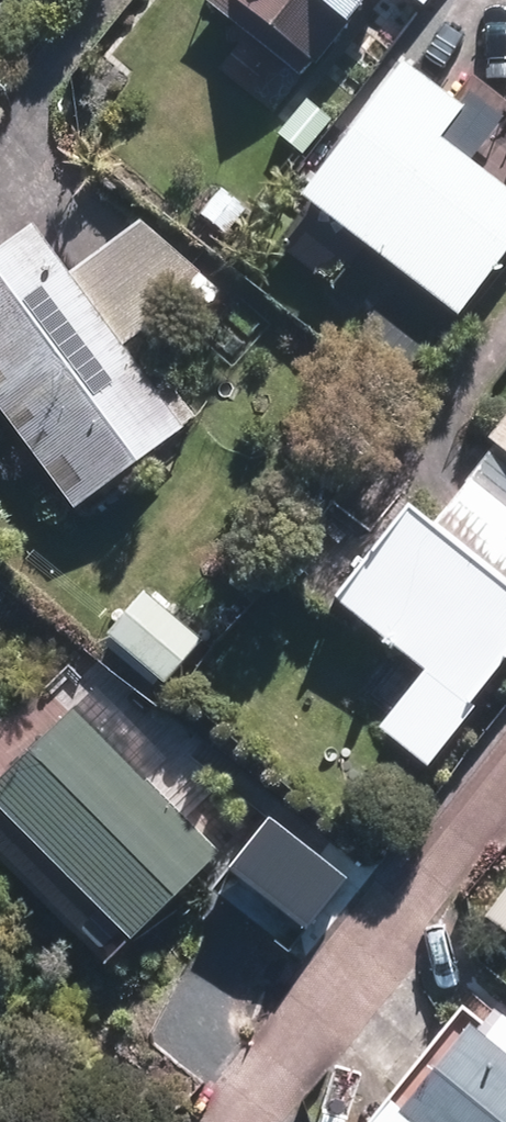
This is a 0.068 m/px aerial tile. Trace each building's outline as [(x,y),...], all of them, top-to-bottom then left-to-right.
[(321,71),(377,0),(231,0),(321,71)] [(331,196),(474,309),(505,269),(505,162),(497,155),(505,145),(505,127),(432,68),(331,196)] [(0,269),(0,356),(95,500),(200,432),(65,227),(0,269)] [(157,229),(103,269),(145,326),(199,287),(157,229)] [(490,448),(505,460),(505,428),(490,448)] [(407,518),(343,601),(433,671),(386,730),(423,758),(505,653),(505,595),(407,518)] [(161,596),(128,634),(180,679),(213,641),(161,596)] [(0,789),(0,815),(124,935),(206,851),(69,719),(0,789)] [(331,889),(260,835),(230,874),(301,928),(331,889)] [(384,1104),(405,1121),(505,1121),(505,1052),(495,1065),(448,1027),(384,1104)]
